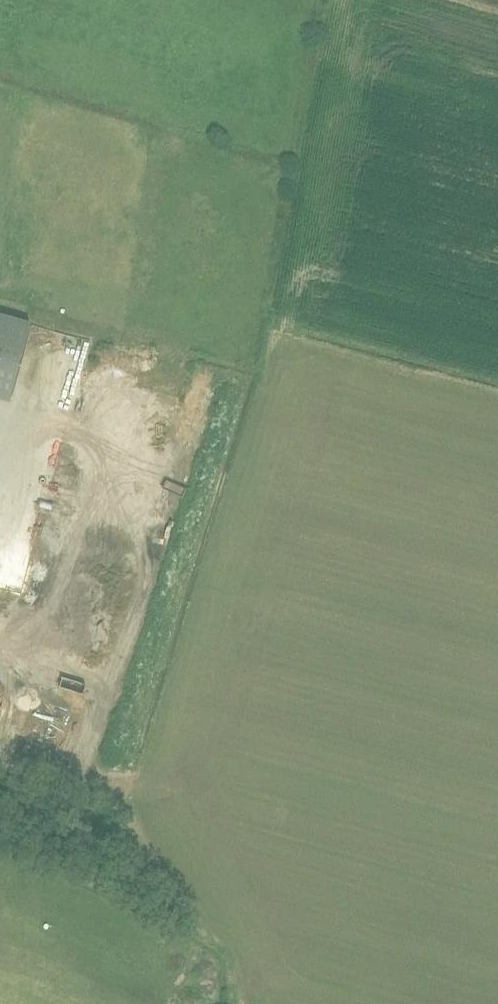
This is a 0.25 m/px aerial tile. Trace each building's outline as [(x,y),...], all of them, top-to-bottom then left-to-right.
[(0,320),(0,402),(7,404),(27,327),(0,320)]
